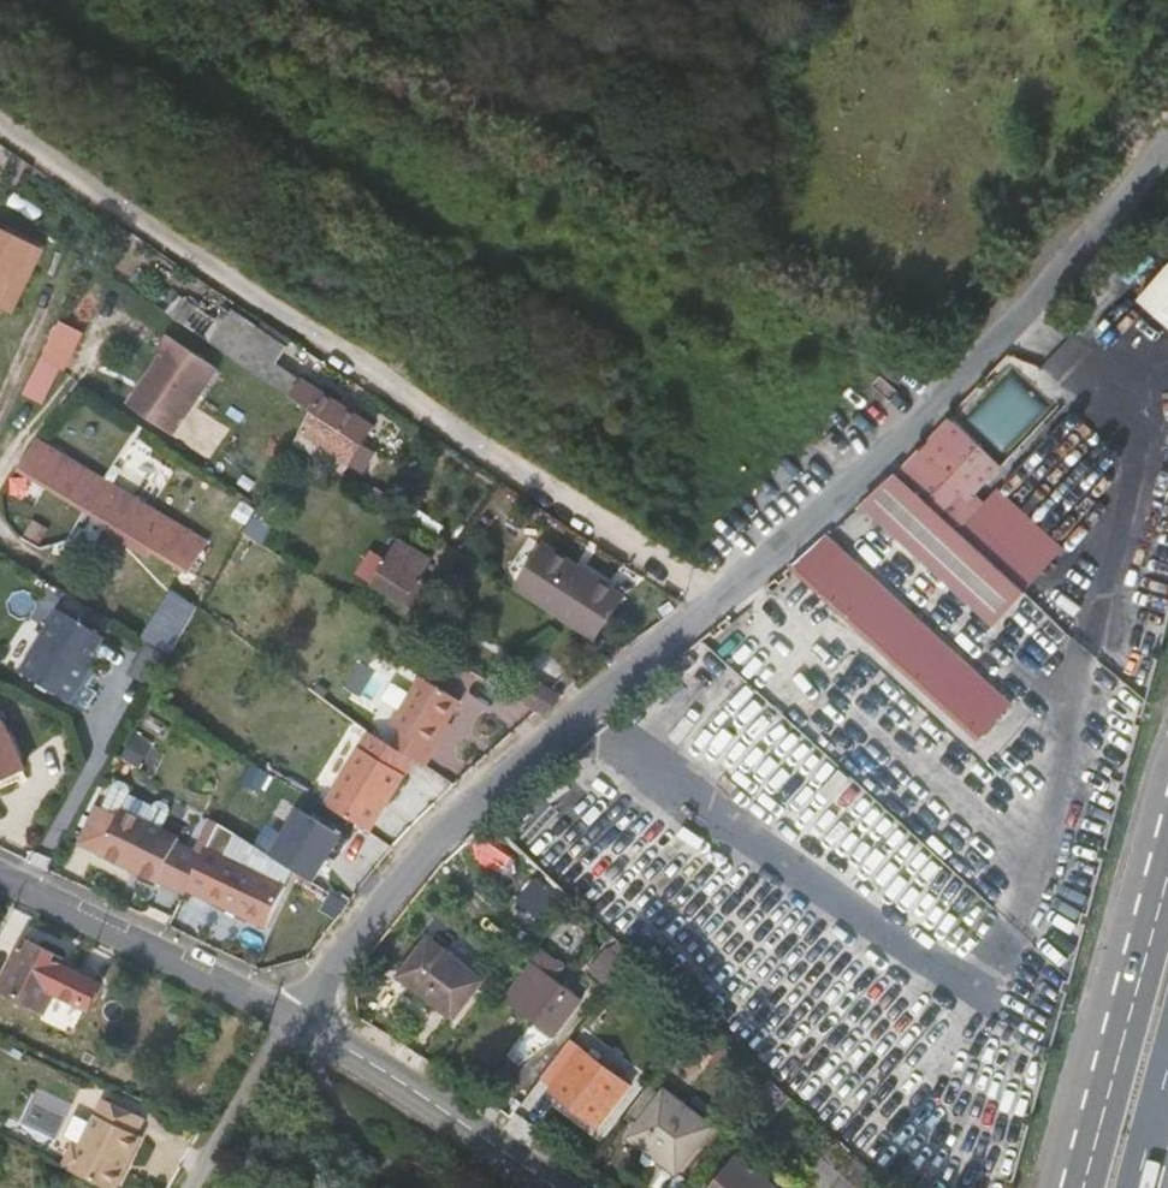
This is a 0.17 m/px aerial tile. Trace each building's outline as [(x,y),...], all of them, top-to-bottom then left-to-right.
[(15,314),(48,247),(0,223),(0,307),(15,314)] [(1139,297),(1167,323),(1167,264),(1139,297)] [(235,359),(247,342),(231,330),(183,297),(171,315),(235,359)] [(231,330),(247,342),(277,362),(288,346),(258,326),(242,315),(231,330)] [(60,324),(44,356),(62,365),(66,367),(82,335),(60,324)] [(218,363),(168,332),(157,350),(161,352),(130,403),(176,432),(218,363)] [(235,359),(292,397),(304,381),(277,362),(247,342),(235,359)] [(902,463),(955,513),(967,501),(987,480),(1070,392),(1017,342),(948,414),(948,431),(932,431),(902,463)] [(62,365),(44,356),(27,392),(44,400),(62,365)] [(278,382),(282,376),(273,370),(269,376),(278,382)] [(292,397),(311,411),(361,444),(372,427),(353,414),(337,404),(304,381),(292,397)] [(341,397),(337,404),(353,414),(357,407),(341,397)] [(361,444),(311,411),(299,432),(347,464),(359,472),(372,452),(361,444)] [(34,438),(17,466),(191,572),(207,545),(34,438)] [(964,532),(892,464),(864,488),(980,598),(1005,572),(973,541),(964,532)] [(987,480),(967,501),(1000,531),(1020,511),(987,480)] [(1020,511),(1000,531),(1010,540),(1029,519),(1020,511)] [(973,522),(964,532),(973,541),(982,531),(973,522)] [(794,565),(978,736),(1010,708),(825,538),(794,565)] [(377,556),(365,575),(414,606),(426,588),(417,582),(430,560),(399,540),(384,561),(377,556)] [(540,563),(520,593),(596,643),(615,613),(623,600),(548,550),(540,563)] [(104,640),(60,613),(22,676),(66,703),(73,702),(80,690),(79,683),(104,640)] [(666,673),(674,683),(697,664),(689,654),(666,673)] [(458,656),(441,676),(505,728),(522,708),(458,656)] [(388,744),(412,759),(423,766),(434,748),(432,747),(459,700),(416,676),(389,722),(398,727),(388,744)] [(532,678),(521,696),(550,715),(561,695),(532,678)] [(23,771),(0,724),(0,781),(23,771)] [(367,732),(323,808),(367,834),(412,759),(388,744),(367,732)] [(132,740),(121,760),(136,769),(134,774),(143,778),(156,754),(132,740)] [(127,800),(117,817),(156,834),(167,812),(155,805),(150,806),(148,811),(127,800)] [(111,829),(96,861),(182,901),(200,862),(172,849),(175,843),(156,834),(117,817),(111,829)] [(111,829),(98,823),(80,860),(93,867),(96,861),(111,829)] [(222,863),(204,904),(265,933),(285,893),(222,863)] [(541,917),(559,893),(538,877),(520,901),(541,917)] [(433,939),(404,975),(457,1019),(486,981),(433,939)] [(24,943),(0,993),(45,1015),(55,996),(84,1011),(97,987),(51,962),(42,957),(45,952),(24,943)] [(613,997),(636,967),(614,950),(591,980),(613,997)] [(51,962),(54,957),(45,952),(42,957),(51,962)] [(535,967),(509,1001),(537,1024),(541,1017),(561,1034),(585,1002),(557,982),(565,970),(545,954),(535,967)] [(703,1026),(690,1041),(712,1062),(726,1047),(703,1026)] [(579,1041),(591,1050),(600,1037),(589,1028),(579,1041)] [(579,1041),(548,1080),(556,1086),(552,1091),(599,1127),(635,1082),(591,1050),(579,1041)] [(791,1099),(770,1079),(750,1105),(771,1122),(791,1099)] [(55,1139),(74,1103),(40,1085),(21,1121),(55,1139)] [(662,1098),(650,1089),(631,1116),(642,1125),(662,1098)] [(666,1092),(662,1098),(642,1125),(631,1139),(651,1153),(656,1146),(682,1165),(712,1125),(666,1092)] [(110,1187),(115,1187),(137,1138),(132,1136),(139,1120),(96,1099),(74,1148),(68,1145),(59,1164),(110,1187)] [(836,1141),(809,1176),(823,1187),(856,1187),(869,1171),(836,1141)] [(674,1178),(682,1165),(656,1146),(651,1153),(646,1158),(674,1178)] [(717,1187),(777,1187),(739,1159),(717,1187)]
